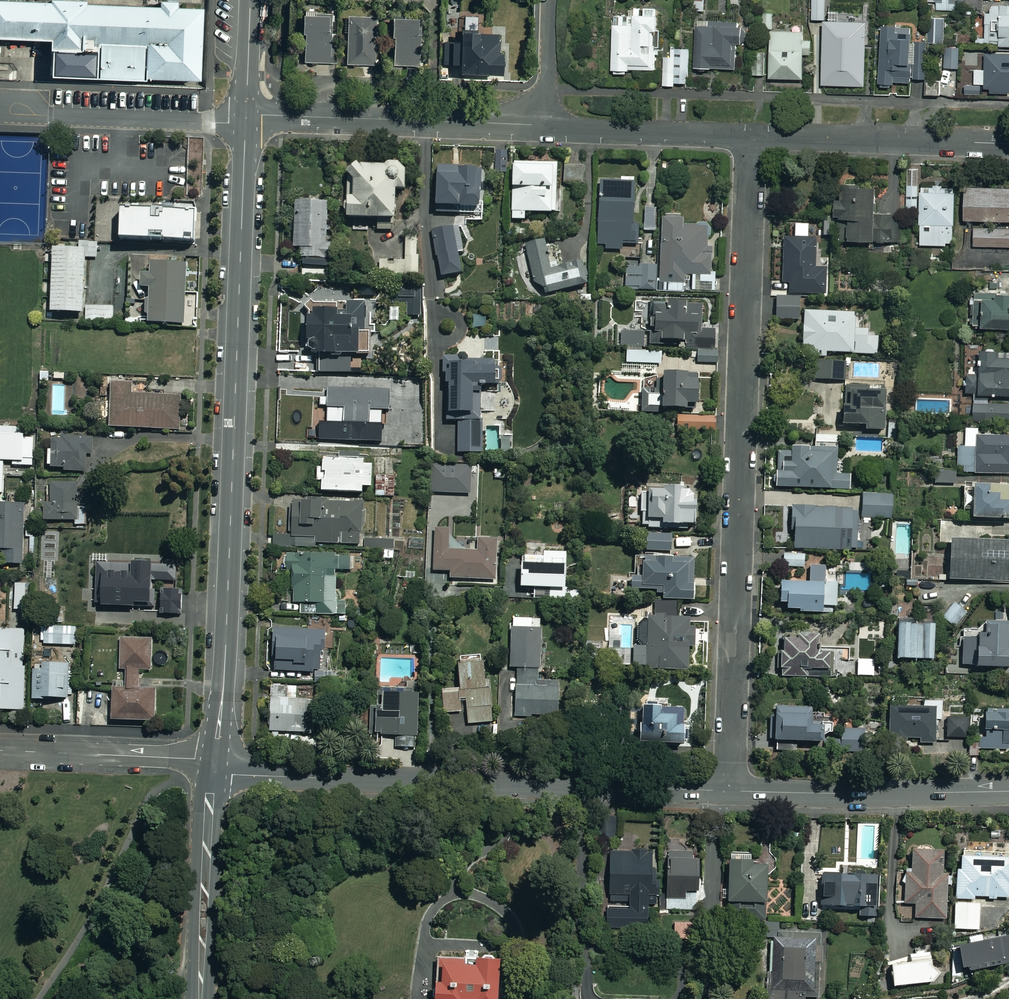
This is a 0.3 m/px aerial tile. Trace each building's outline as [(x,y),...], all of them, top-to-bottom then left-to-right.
[(48,39),(48,48),(51,48),(50,75),(145,78),(145,76),(199,78),(202,7),(177,6),(177,0),(176,0),(160,0),(160,5),(96,3),(85,3),(85,0),(50,0),(50,2),(41,1),(33,1),(25,1),(16,1),(8,0),(0,0),(0,37),(48,39)] [(825,0),(812,0),(811,21),(825,21),(825,0)] [(942,4),(936,4),(936,11),(959,11),(959,4),(950,4),(950,0),(942,0),(942,4)] [(990,7),(990,15),(984,15),(984,19),(976,19),(976,50),(1008,49),(1008,7),(990,7)] [(611,76),(630,76),(630,72),(656,72),(656,43),(653,43),(653,36),(658,36),(658,9),(632,9),(632,17),(611,17),(611,76)] [(316,17),(302,17),(302,36),(304,36),(304,64),(332,64),(331,14),(316,15),(316,17)] [(775,14),(764,14),(764,28),(774,28),(775,14)] [(926,43),(926,44),(944,44),(944,17),(928,17),(928,29),(926,29),(926,43)] [(376,19),(348,19),(346,65),(374,66),(376,19)] [(417,19),(390,20),(391,40),(393,40),(394,67),(418,66),(417,19)] [(736,45),(740,45),(740,24),(706,24),(706,28),(695,28),(695,70),(735,70),(736,45)] [(926,44),(926,43),(910,43),(911,28),(881,27),(878,89),(892,89),(893,83),(909,84),(909,79),(924,80),(926,44)] [(489,29),(459,31),(459,42),(442,43),(444,66),(457,65),(458,79),(499,76),(496,35),(489,36),(489,29)] [(793,32),(793,30),(769,30),(770,80),(803,80),(803,56),(811,56),(811,42),(803,42),(803,32),(793,32)] [(874,70),(873,32),(823,33),(823,75),(862,75),(862,91),(876,91),(876,70),(874,70)] [(942,48),(942,55),(944,55),(944,69),(959,69),(959,48),(942,48)] [(689,50),(671,50),(671,57),(664,57),(663,87),(674,87),(674,84),(688,85),(689,50)] [(765,53),(752,53),(752,76),(765,76),(765,53)] [(989,95),(1008,95),(1008,90),(1008,55),(984,56),(984,90),(989,90),(989,95)] [(941,82),(925,82),(926,97),(942,96),(941,82)] [(541,163),(541,160),(514,161),(514,166),(510,167),(512,221),(525,221),(525,215),(562,214),(561,162),(541,163)] [(384,165),(384,167),(352,167),(348,169),(346,174),(347,199),(345,199),(344,220),(393,221),(393,191),(403,191),(404,166),(384,165)] [(455,168),(436,167),(434,213),(477,216),(479,171),(455,170),(455,168)] [(918,169),(905,169),(906,212),(918,212),(918,169)] [(634,177),(621,177),(621,181),(599,180),(598,246),(605,246),(604,250),(621,251),(621,245),(635,245),(636,225),(633,225),(634,177)] [(954,186),(921,186),(921,193),(918,193),(920,246),(938,246),(937,227),(955,226),(954,186)] [(848,220),(848,242),(901,242),(900,214),(876,214),(875,188),(840,188),(841,202),(834,202),(834,220),(848,220)] [(964,188),(964,224),(1008,224),(1008,188),(964,188)] [(327,203),(294,202),(293,248),(299,248),(299,259),(325,259),(327,203)] [(152,208),(152,214),(118,214),(118,243),(200,242),(200,213),(194,213),(194,204),(172,205),(172,208),(152,208)] [(657,208),(644,208),(644,232),(656,232),(657,208)] [(681,219),(659,219),(660,294),(694,293),(694,292),(716,292),(716,274),(709,274),(709,227),(681,227),(681,219)] [(973,227),(974,248),(1008,247),(1008,226),(973,227)] [(462,252),(457,227),(431,232),(440,277),(461,274),(457,253),(462,252)] [(550,276),(544,239),(525,242),(532,284),(543,291),(544,295),(580,288),(577,271),(550,276)] [(789,295),(811,295),(811,284),(815,284),(815,239),(782,239),(782,284),(788,284),(789,295)] [(79,242),(79,251),(52,250),(50,314),(82,315),(84,258),(96,258),(96,242),(79,242)] [(326,261),(301,260),(301,275),(325,275),(326,261)] [(139,289),(148,290),(147,299),(145,299),(144,316),(147,316),(147,325),(182,326),(185,266),(149,264),(149,275),(140,275),(139,289)] [(638,267),(638,265),(627,265),(627,291),(656,291),(655,267),(638,267)] [(423,316),(422,289),(399,289),(399,300),(408,299),(409,317),(423,316)] [(994,295),(994,299),(980,299),(980,330),(1008,329),(1008,295),(994,295)] [(799,297),(776,297),(775,320),(799,321),(799,297)] [(349,303),(349,300),(337,301),(337,298),(312,299),(302,306),(307,313),(307,320),(305,320),(306,358),(319,358),(320,374),(350,373),(349,356),(368,356),(367,303),(349,303)] [(678,342),(679,350),(697,350),(697,363),(715,362),(714,329),(702,330),(702,304),(648,305),(649,330),(647,330),(648,347),(661,347),(661,342),(678,342)] [(114,307),(85,307),(85,321),(114,321),(114,307)] [(854,312),(802,312),(802,359),(826,359),(826,354),(878,354),(878,336),(867,336),(867,330),(854,330),(854,312)] [(485,317),(472,316),(471,328),(485,328),(485,317)] [(643,333),(620,333),(620,348),(643,348),(643,333)] [(965,394),(979,394),(979,396),(1008,397),(1008,350),(979,349),(979,374),(965,374),(965,394)] [(661,352),(626,352),(626,364),(661,364),(661,352)] [(480,454),(479,412),(494,412),(494,362),(459,362),(459,357),(442,357),(442,385),(447,385),(447,422),(458,422),(458,454),(480,454)] [(845,362),(814,362),(814,381),(845,381),(845,362)] [(695,373),(660,374),(661,391),(641,391),(641,413),(657,413),(657,411),(685,410),(685,406),(696,406),(695,373)] [(133,380),(112,379),(110,424),(180,427),(181,394),(132,391),(133,380)] [(291,428),(291,435),(348,435),(348,438),(359,438),(359,388),(326,388),(326,393),(295,393),(295,417),(291,417),(291,423),(289,423),(289,428),(291,428)] [(882,388),(848,388),(848,408),(842,408),(842,427),(863,427),(864,432),(883,432),(882,388)] [(637,414),(637,403),(609,402),(609,414),(637,414)] [(974,403),(974,420),(1008,420),(1008,403),(974,403)] [(675,415),(665,415),(665,428),(675,428),(675,415)] [(702,417),(702,415),(677,415),(677,429),(702,429),(702,417)] [(702,417),(702,429),(722,429),(722,417),(702,417)] [(61,436),(52,435),(52,446),(47,446),(46,465),(63,466),(63,469),(87,470),(87,453),(92,453),(93,435),(61,434),(61,436)] [(513,434),(501,435),(501,453),(513,452),(513,434)] [(837,444),(837,434),(816,434),(816,444),(837,444)] [(965,434),(965,446),(958,446),(958,466),(965,466),(965,472),(1008,472),(1008,434),(965,434)] [(777,449),(777,473),(774,473),(774,490),(850,490),(850,475),(834,475),(834,449),(777,449)] [(364,460),(322,458),(322,469),(317,468),(316,482),(321,482),(320,492),(361,494),(362,487),(370,488),(371,467),(363,466),(364,460)] [(470,467),(431,466),(430,493),(469,494),(470,467)] [(957,473),(934,474),(935,485),(957,484),(957,473)] [(394,478),(376,478),(376,498),(394,498),(394,478)] [(50,484),(51,493),(46,493),(44,496),(45,501),(47,502),(51,502),(51,504),(44,505),(44,521),(75,521),(75,525),(87,525),(86,513),(77,513),(76,483),(50,484)] [(683,483),(666,483),(666,490),(646,490),(646,492),(640,492),(640,514),(646,514),(646,523),(662,523),(662,526),(695,526),(695,491),(683,491),(683,483)] [(987,487),(961,487),(961,509),(970,509),(970,521),(1008,521),(1008,504),(997,504),(997,497),(987,497),(987,487)] [(891,493),(862,493),(863,519),(891,518),(891,493)] [(361,504),(288,500),(286,538),(316,540),(316,543),(359,546),(361,504)] [(0,505),(0,550),(2,550),(2,564),(22,565),(24,505),(0,505)] [(790,507),(790,533),(793,533),(793,551),(863,551),(863,542),(856,542),(856,512),(849,512),(849,507),(790,507)] [(498,509),(485,509),(486,526),(498,525),(498,509)] [(477,541),(477,553),(449,552),(448,530),(435,529),(433,572),(450,572),(449,580),(494,581),(496,541),(477,541)] [(646,532),(646,552),(671,552),(670,535),(659,535),(659,532),(646,532)] [(364,560),(384,560),(384,552),(392,552),(392,541),(364,541),(364,560)] [(947,543),(947,583),(1008,582),(1008,541),(947,543)] [(804,553),(782,554),(782,568),(804,567),(804,553)] [(567,597),(565,554),(524,556),(524,566),(520,566),(520,589),(534,589),(534,598),(567,597)] [(334,556),(286,557),(287,571),(291,571),(292,604),(300,604),(300,615),(344,615),(344,603),(335,603),(335,571),(349,570),(349,558),(334,558),(334,556)] [(631,591),(655,591),(655,595),(662,595),(662,601),(693,600),(692,559),(642,560),(642,570),(637,570),(637,578),(630,578),(631,591)] [(115,560),(95,560),(95,586),(99,586),(99,600),(104,600),(104,606),(115,606),(115,610),(142,610),(142,598),(146,598),(146,567),(115,567),(115,560)] [(798,611),(798,614),(822,614),(822,609),(835,609),(835,579),(838,579),(838,567),(809,567),(809,583),(779,583),(780,608),(785,608),(785,611),(798,611)] [(29,584),(15,585),(15,610),(30,610),(29,584)] [(967,613),(955,603),(942,619),(954,629),(967,613)] [(675,612),(654,612),(655,618),(644,618),(636,627),(637,649),(633,649),(634,671),(689,669),(688,645),(692,645),(692,617),(675,618),(675,612)] [(517,669),(540,669),(542,620),(511,619),(509,668),(517,669)] [(936,623),(896,624),(897,661),(937,660),(936,623)] [(962,637),(959,637),(959,647),(962,647),(962,666),(975,666),(974,669),(1008,669),(1008,623),(984,623),(984,634),(981,634),(981,630),(962,630),(962,637)] [(71,627),(44,627),(44,644),(71,645),(71,627)] [(320,649),(324,649),(324,628),(275,628),(275,670),(315,670),(314,681),(333,682),(333,670),(320,669),(320,649)] [(25,711),(25,630),(0,630),(0,711),(25,711)] [(151,640),(119,640),(119,672),(125,672),(125,690),(111,690),(111,722),(153,722),(154,690),(138,690),(138,671),(150,671),(151,640)] [(821,648),(817,648),(817,640),(782,640),(782,652),(780,652),(780,679),(830,679),(830,654),(821,654),(821,648)] [(485,689),(483,656),(457,658),(459,689),(442,690),(443,714),(467,712),(467,724),(492,723),(489,689),(485,689)] [(68,665),(33,665),(33,700),(69,699),(68,665)] [(540,669),(517,669),(515,715),(557,717),(558,682),(539,682),(540,669)] [(296,687),(270,686),(269,732),(313,733),(314,700),(296,700),(296,687)] [(418,694),(381,693),(381,709),(370,709),(369,735),(395,736),(395,748),(417,748),(418,694)] [(896,701),(888,701),(889,739),(921,739),(921,743),(935,743),(935,720),(941,720),(940,702),(922,702),(922,707),(896,708),(896,701)] [(688,721),(684,721),(684,707),(658,707),(658,703),(644,703),(644,707),(641,707),(641,726),(637,726),(637,745),(688,745),(688,721)] [(987,709),(987,714),(984,714),(984,739),(979,739),(979,750),(1007,750),(1007,745),(1008,745),(1008,709),(987,709)] [(810,710),(774,710),(774,743),(821,743),(821,727),(810,727),(810,710)] [(967,717),(947,717),(947,738),(967,738),(967,717)] [(863,734),(863,730),(841,730),(840,752),(866,753),(867,734),(863,734)] [(616,815),(601,815),(601,837),(616,838),(616,815)] [(952,886),(952,875),(943,875),(942,852),(935,852),(932,846),(927,844),(921,846),(918,852),(910,852),(910,870),(897,870),(897,885),(903,885),(903,905),(914,905),(914,919),(947,919),(946,886),(952,886)] [(650,849),(631,849),(631,853),(609,854),(609,902),(630,902),(630,909),(606,909),(607,930),(647,929),(647,904),(655,904),(655,868),(651,868),(650,849)] [(690,861),(690,850),(665,850),(665,910),(697,910),(697,861),(690,861)] [(727,861),(727,889),(721,889),(722,901),(727,901),(728,920),(765,919),(764,865),(751,866),(751,851),(729,851),(730,861),(727,861)] [(959,857),(959,871),(956,871),(956,901),(965,900),(965,909),(996,908),(996,898),(1008,898),(1008,886),(1008,885),(1008,858),(974,859),(974,857),(959,857)] [(821,877),(821,888),(819,888),(819,901),(821,901),(821,908),(859,908),(859,918),(878,918),(878,877),(821,877)] [(693,921),(673,920),(673,940),(693,940),(693,921)] [(767,972),(767,998),(820,998),(821,933),(778,933),(778,923),(761,923),(761,939),(772,939),(772,972),(767,972)] [(1005,940),(952,949),(957,977),(1008,968),(1008,961),(1005,940)] [(933,969),(931,969),(929,950),(909,952),(910,963),(890,965),(891,987),(934,983),(933,969)] [(440,955),(439,969),(439,974),(438,981),(438,986),(434,989),(434,995),(438,998),(503,998),(504,971),(505,961),(498,961),(497,957),(478,957),(472,957),(465,956),(440,955)]
